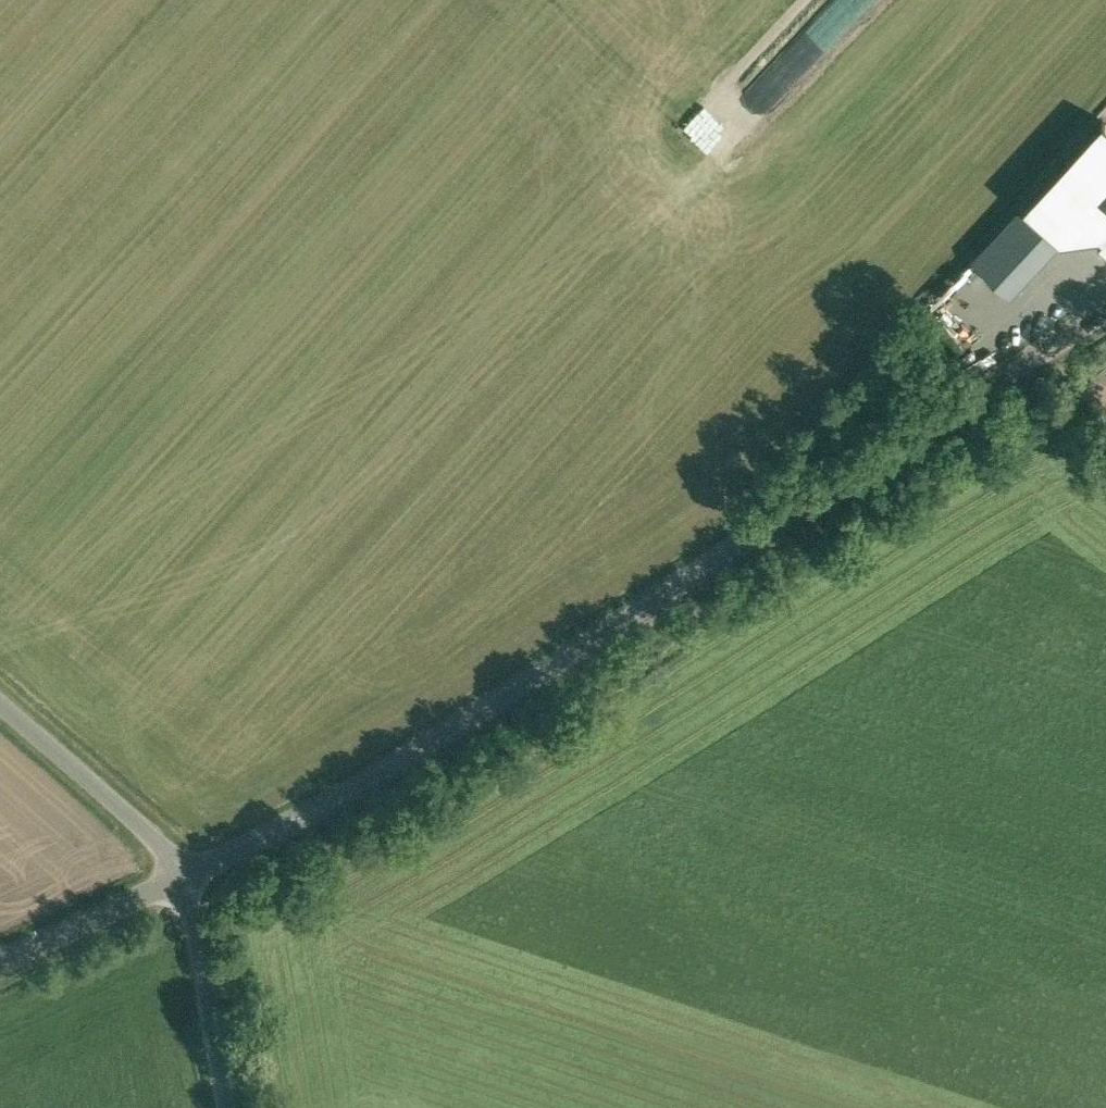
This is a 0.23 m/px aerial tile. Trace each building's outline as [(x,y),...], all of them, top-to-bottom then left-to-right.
[(1096,205),(1105,194),(1068,160),(976,260),(1013,294),(1071,231),(1064,225),(1089,198),(1096,205)]
